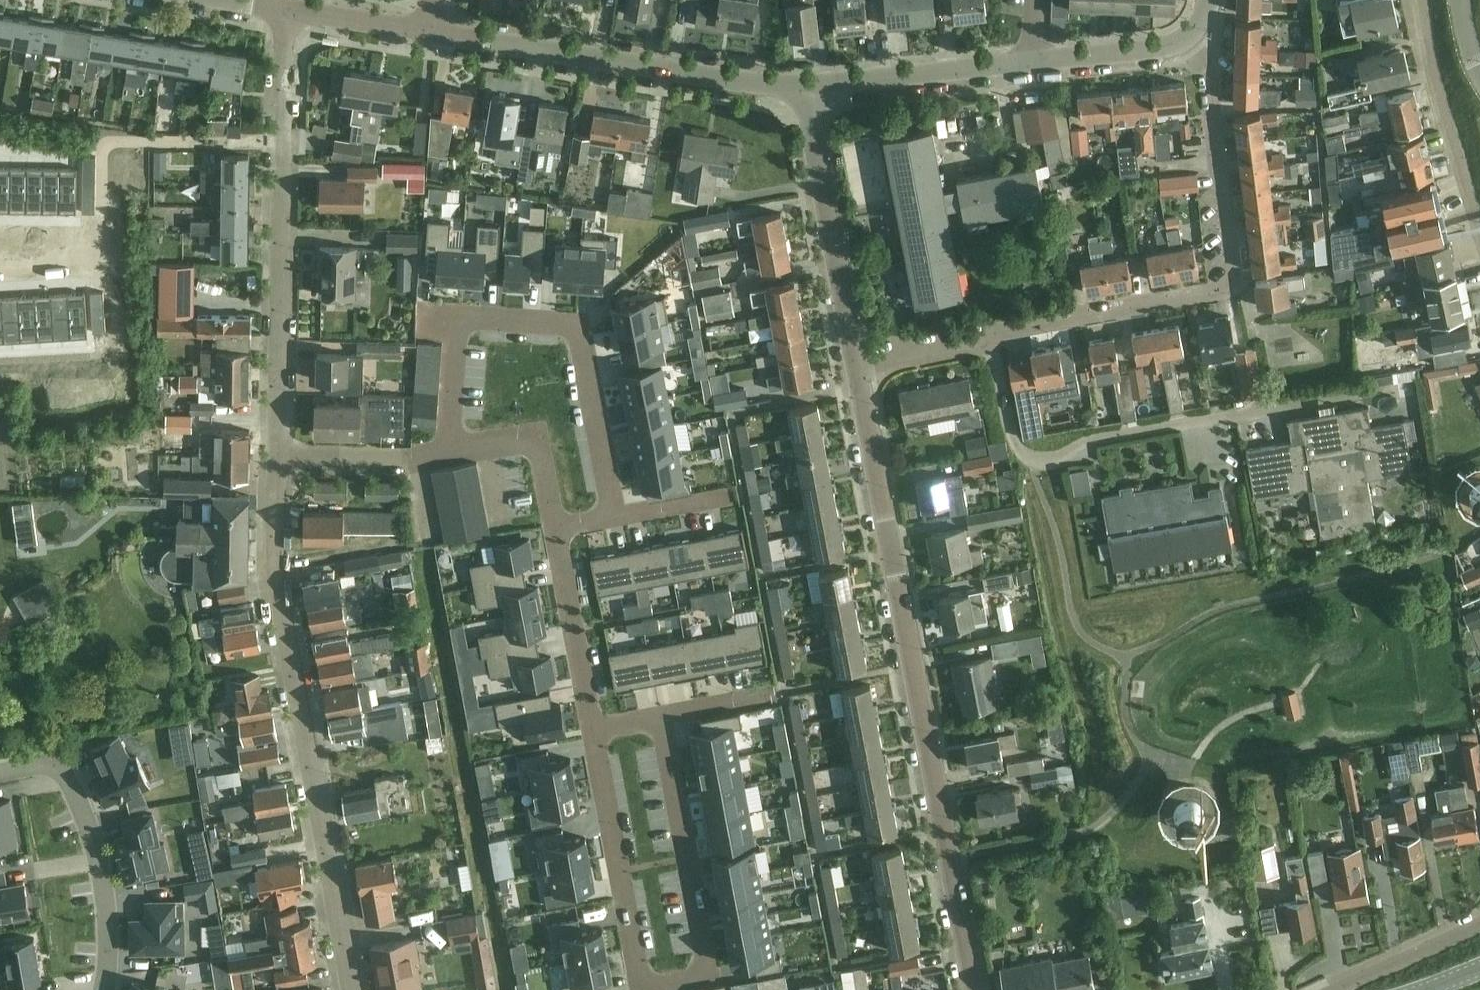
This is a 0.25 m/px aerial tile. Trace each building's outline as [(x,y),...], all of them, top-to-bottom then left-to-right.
[(625,14),(650,18),(653,0),(627,0),(625,14)] [(696,26),(722,30),(723,23),(753,29),(758,0),(700,0),(696,26)] [(792,37),(817,34),(814,0),(784,0),(784,7),(789,6),(792,37)] [(838,32),(868,29),(865,0),(834,0),(838,32)] [(888,27),(912,24),(909,0),(885,0),(888,27)] [(912,24),(936,21),(933,0),(909,0),(912,24)] [(955,19),(986,16),(984,0),(953,0),(955,19)] [(1112,0),(1091,0),(1091,7),(1112,8),(1112,0)] [(1133,0),(1112,0),(1112,8),(1133,9),(1133,0)] [(1154,0),(1133,0),(1133,9),(1154,10),(1154,0)] [(1154,10),(1175,11),(1176,0),(1154,0),(1154,10)] [(1237,12),(1261,13),(1261,10),(1272,11),(1272,0),(1237,0),(1237,12)] [(1339,1),(1342,13),(1338,14),(1342,35),(1394,24),(1388,0),(1345,0),(1339,1)] [(17,18),(3,16),(3,11),(0,11),(0,40),(13,42),(17,18)] [(38,46),(43,17),(30,15),(29,20),(17,18),(13,42),(38,46)] [(62,50),(66,26),(54,24),(54,19),(43,17),(38,46),(62,50)] [(1266,42),(1260,42),(1261,23),(1237,22),(1236,48),(1277,50),(1277,38),(1266,38),(1266,42)] [(84,76),(93,25),(80,23),(79,28),(66,26),(62,50),(75,52),(71,80),(83,82),(84,76)] [(114,58),(118,34),(104,31),(104,27),(93,25),(84,76),(94,78),(98,56),(114,58)] [(1281,27),(1280,45),(1293,46),(1294,28),(1281,27)] [(140,62),(144,33),(131,31),(130,36),(118,34),(114,58),(140,62)] [(165,66),(169,42),(154,39),(155,35),(144,33),(140,62),(165,66)] [(190,70),(195,42),(181,39),(181,44),(169,42),(165,66),(190,70)] [(214,82),(219,50),(204,47),(205,43),(195,42),(190,70),(213,74),(212,81),(214,82)] [(1277,61),(1277,50),(1236,48),(1235,75),(1259,76),(1259,55),(1265,55),(1265,60),(1277,61)] [(1368,85),(1406,76),(1400,49),(1361,58),(1365,75),(1353,77),(1356,86),(1327,93),(1330,106),(1371,97),(1368,85)] [(214,82),(241,86),(245,56),(236,55),(236,52),(219,50),(214,82)] [(1296,51),(1295,66),(1315,67),(1315,52),(1296,51)] [(34,69),(36,56),(25,54),(24,68),(34,69)] [(36,56),(34,69),(44,70),(46,57),(36,56)] [(133,99),(135,85),(137,72),(127,70),(123,97),(133,99)] [(374,76),(346,72),(335,70),(332,87),(344,89),(342,100),(355,102),(352,116),(355,116),(355,121),(353,121),(350,141),(336,139),(333,156),(360,160),(360,159),(363,141),(364,139),(374,76)] [(137,72),(135,85),(145,86),(148,73),(137,72)] [(1258,87),(1259,76),(1235,75),(1234,102),(1275,104),(1281,101),(1281,87),(1258,87)] [(381,106),(397,109),(401,80),(374,76),(364,139),(377,141),(380,125),(378,125),(381,106)] [(1314,78),(1314,76),(1301,77),(1301,86),(1314,86),(1314,78)] [(184,101),(188,79),(177,78),(172,107),(183,108),(184,101)] [(69,97),(72,85),(52,79),(48,92),(69,97)] [(188,79),(184,101),(194,102),(198,81),(188,79)] [(310,83),(309,90),(312,94),(316,94),(320,91),(321,84),(318,80),(314,79),(310,83)] [(1153,113),(1154,112),(1187,109),(1184,84),(1150,87),(1153,113)] [(1316,104),(1316,86),(1296,87),(1296,105),(1316,104)] [(1155,118),(1154,112),(1153,113),(1150,87),(1150,89),(1110,93),(1110,91),(1113,122),(1132,120),(1136,155),(1154,153),(1150,119),(1155,118)] [(447,156),(453,117),(467,120),(472,92),(447,88),(443,118),(431,116),(429,153),(447,156)] [(72,91),(70,104),(78,105),(80,92),(72,91)] [(1113,122),(1110,91),(1077,95),(1079,120),(1112,117),(1113,122)] [(1361,123),(1418,110),(1414,91),(1386,98),(1385,93),(1373,96),(1376,111),(1359,115),(1361,123)] [(492,95),(485,139),(484,143),(498,146),(496,160),(506,161),(520,164),(524,135),(514,133),(520,99),(492,95)] [(55,100),(33,96),(31,111),(53,114),(55,100)] [(1051,101),(1024,106),(1024,109),(1030,137),(1031,142),(1042,140),(1049,174),(1065,171),(1053,113),(1051,101)] [(560,155),(563,137),(568,107),(540,102),(535,136),(524,135),(520,164),(518,178),(531,180),(533,166),(542,167),(551,168),(553,154),(560,155)] [(1197,121),(1208,119),(1204,102),(1193,104),(1197,121)] [(1418,110),(1361,123),(1363,131),(1392,124),(1395,135),(1422,129),(1418,110)] [(617,142),(622,115),(595,111),(590,138),(574,135),(570,159),(587,162),(588,151),(601,153),(603,140),(617,142)] [(1264,140),(1262,125),(1279,122),(1277,112),(1234,117),(1238,144),(1264,140)] [(1346,112),(1321,118),(1324,131),(1349,125),(1346,112)] [(622,115),(617,142),(634,145),(632,158),(645,160),(651,120),(622,115)] [(240,125),(229,124),(229,118),(208,118),(208,131),(227,131),(227,135),(240,135),(240,125)] [(1192,136),(1190,122),(1180,123),(1182,137),(1192,136)] [(1116,137),(1115,123),(1105,124),(1107,138),(1116,137)] [(1359,125),(1343,128),(1345,136),(1361,133),(1359,125)] [(1089,152),(1086,127),(1070,129),(1073,153),(1089,152)] [(947,208),(944,189),(932,129),(885,138),(916,305),(963,296),(947,208)] [(1343,133),(1325,137),(1328,153),(1347,149),(1343,133)] [(733,173),(738,146),(703,140),(703,137),(686,134),(681,165),(688,166),(683,195),(711,199),(716,171),(733,173)] [(1172,136),(1157,138),(1159,157),(1174,156),(1172,136)] [(1363,171),(1428,156),(1424,136),(1387,144),(1390,156),(1361,163),(1363,171)] [(1272,157),(1266,158),(1264,140),(1238,144),(1241,169),(1284,163),(1282,152),(1271,153),(1272,157)] [(363,141),(360,159),(374,161),(377,144),(363,141)] [(167,150),(154,150),(154,165),(167,165),(167,150)] [(1338,151),(1326,154),(1326,166),(1338,164),(1338,151)] [(96,155),(83,155),(83,163),(96,163),(96,155)] [(224,155),(223,181),(252,181),(253,170),(248,170),(248,155),(224,155)] [(1364,179),(1399,171),(1402,184),(1433,177),(1428,156),(1363,171),(1364,179)] [(149,185),(148,157),(134,157),(134,185),(149,185)] [(420,163),(383,162),(382,176),(407,177),(420,177),(420,163)] [(1295,162),(1284,163),(1285,174),(1285,175),(1296,174),(1295,162)] [(96,163),(83,163),(83,171),(96,171),(96,163)] [(1270,192),(1268,171),(1273,170),(1274,175),(1285,174),(1284,163),(1241,169),(1244,195),(1270,192)] [(320,209),(364,210),(365,179),(378,179),(378,165),(348,164),(348,178),(320,177),(320,209)] [(965,220),(1043,206),(1035,164),(957,178),(959,186),(944,189),(947,208),(962,205),(965,220)] [(0,166),(0,210),(10,210),(11,166),(0,166)] [(27,166),(11,166),(10,210),(27,210),(27,166)] [(44,166),(27,166),(27,210),(43,210),(44,166)] [(60,167),(44,166),(43,210),(60,211),(60,167)] [(77,167),(60,167),(60,211),(77,211),(77,167)] [(200,170),(201,180),(214,181),(214,180),(214,170),(200,170)] [(96,171),(83,171),(83,179),(95,179),(96,171)] [(1161,193),(1199,190),(1197,176),(1184,178),(1184,174),(1160,176),(1161,193)] [(407,177),(406,190),(422,191),(422,177),(420,177),(407,177)] [(95,179),(83,179),(83,187),(95,187),(95,179)] [(252,195),(252,181),(223,181),(214,181),(201,180),(201,190),(223,191),(223,206),(248,207),(248,195),(252,195)] [(1388,251),(1448,237),(1447,233),(1435,181),(1363,198),(1370,224),(1331,233),(1333,268),(1334,268),(1353,265),(1356,265),(1356,256),(1388,251)] [(1339,183),(1327,184),(1328,203),(1342,201),(1339,183)] [(1320,186),(1309,187),(1310,198),(1321,197),(1320,186)] [(95,187),(83,187),(82,195),(95,195),(95,187)] [(624,213),(650,217),(654,193),(628,189),(624,213)] [(1279,208),(1273,209),(1270,192),(1244,195),(1248,221),(1290,215),(1289,203),(1278,204),(1279,208)] [(1308,192),(1294,195),(1298,209),(1311,206),(1308,192)] [(493,193),(492,206),(506,207),(507,194),(493,193)] [(95,195),(82,195),(82,203),(95,203),(95,195)] [(95,203),(82,203),(82,211),(95,211),(95,203)] [(532,205),(531,222),(545,223),(546,206),(532,205)] [(247,221),(248,207),(223,206),(222,219),(191,219),(191,231),(200,232),(213,232),(223,232),(252,233),(252,221),(247,221)] [(567,206),(565,216),(576,217),(577,207),(567,206)] [(577,207),(576,217),(585,219),(587,209),(577,207)] [(688,257),(694,256),(694,255),(697,254),(692,230),(724,224),(722,210),(686,216),(687,221),(682,222),(688,257)] [(1321,210),(1292,215),(1293,225),(1303,224),(1302,217),(1322,215),(1321,210)] [(758,244),(786,239),(781,212),(737,220),(740,233),(756,230),(758,244)] [(1177,215),(1164,218),(1166,228),(1179,226),(1177,215)] [(1277,243),(1274,222),(1280,222),(1281,227),(1292,225),(1290,215),(1248,221),(1251,246),(1277,243)] [(1324,234),(1323,216),(1303,218),(1305,235),(1324,234)] [(177,217),(160,217),(160,232),(177,232),(177,217)] [(427,228),(424,271),(435,272),(438,272),(437,278),(437,283),(460,284),(463,248),(463,243),(449,242),(451,221),(428,219),(428,222),(427,228)] [(463,248),(460,284),(483,286),(484,275),(497,276),(501,224),(478,223),(476,249),(463,248)] [(507,251),(504,287),(528,289),(529,278),(542,279),(546,228),(523,226),(521,252),(507,251)] [(1166,228),(1168,239),(1170,250),(1174,277),(1198,273),(1193,246),(1183,247),(1179,226),(1166,228)] [(1166,228),(1155,230),(1157,241),(1168,239),(1166,228)] [(212,242),(213,232),(200,232),(200,242),(212,242)] [(251,245),(252,233),(223,232),(222,258),(247,259),(247,245),(251,245)] [(966,233),(955,235),(957,249),(968,247),(966,233)] [(417,251),(417,234),(389,234),(388,250),(417,251)] [(581,245),(578,284),(602,286),(604,265),(616,266),(618,238),(606,237),(582,235),(581,235),(580,244),(581,245)] [(1326,236),(1313,237),(1316,263),(1328,262),(1326,236)] [(786,239),(758,244),(761,257),(745,259),(747,271),(791,263),(786,239)] [(1113,251),(1111,240),(1099,242),(1101,253),(1113,251)] [(1099,242),(1088,244),(1090,255),(1092,264),(1080,266),(1085,293),(1108,289),(1103,262),(1101,253),(1099,242)] [(557,243),(554,283),(578,284),(581,245),(580,244),(557,243)] [(1285,260),(1279,260),(1277,243),(1251,246),(1254,272),(1280,269),(1280,268),(1297,266),(1296,253),(1285,255),(1285,260)] [(1424,280),(1456,273),(1449,243),(1403,252),(1409,283),(1424,280)] [(365,276),(366,249),(320,247),(319,265),(323,265),(323,295),(355,296),(355,276),(365,276)] [(1151,281),(1174,277),(1170,250),(1146,254),(1151,281)] [(1356,265),(1356,270),(1360,289),(1372,287),(1368,268),(1391,262),(1388,251),(1356,256),(1356,265)] [(397,272),(397,280),(410,281),(410,272),(411,256),(398,255),(397,272)] [(694,256),(688,257),(693,287),(723,282),(719,264),(697,268),(694,256)] [(1103,262),(1108,289),(1131,285),(1126,257),(1103,262)] [(251,333),(251,315),(198,314),(198,316),(193,316),(194,264),(160,263),(160,315),(158,315),(158,332),(217,333),(251,333)] [(222,265),(201,265),(201,275),(222,275),(222,265)] [(766,268),(769,285),(784,283),(781,265),(766,268)] [(1334,268),(1333,268),(1335,280),(1355,278),(1353,265),(1334,268)] [(1456,273),(1424,280),(1432,319),(1463,312),(1459,288),(1456,273)] [(1287,290),(1305,287),(1303,276),(1255,282),(1258,307),(1271,305),(1273,318),(1297,315),(1295,301),(1289,302),(1287,290)] [(771,313),(799,308),(795,283),(751,291),(753,304),(769,301),(771,313)] [(103,290),(91,291),(91,299),(104,298),(103,290)] [(729,290),(702,295),(706,314),(733,308),(733,306),(729,290)] [(69,314),(53,315),(54,337),(88,335),(85,291),(68,292),(69,314)] [(1372,291),(1357,295),(1360,311),(1376,307),(1372,291)] [(68,292),(35,294),(38,338),(54,337),(53,315),(69,314),(68,292)] [(1400,293),(1401,304),(1416,304),(1416,293),(1400,293)] [(20,317),(3,318),(5,340),(38,338),(35,294),(19,295),(20,317)] [(0,296),(0,341),(5,340),(3,318),(20,317),(19,295),(0,296)] [(664,296),(615,305),(620,329),(659,322),(659,323),(669,321),(664,296)] [(104,298),(91,299),(92,307),(104,306),(104,298)] [(747,303),(733,306),(733,308),(734,314),(748,311),(747,303)] [(700,304),(690,306),(692,316),(702,314),(700,304)] [(104,306),(92,307),(92,315),(105,314),(104,306)] [(776,337),(804,332),(799,308),(771,313),(776,337)] [(105,314),(92,315),(92,323),(105,322),(105,314)] [(702,314),(692,316),(694,326),(704,324),(702,314)] [(748,317),(750,327),(763,324),(761,314),(748,317)] [(1240,384),(1260,381),(1254,349),(1234,353),(1228,317),(1214,320),(1215,324),(1198,327),(1204,358),(1221,355),(1222,361),(1235,359),(1240,384)] [(1395,329),(1382,331),(1384,341),(1385,344),(1398,342),(1407,340),(1415,339),(1418,357),(1435,354),(1437,364),(1468,358),(1465,345),(1470,344),(1465,320),(1437,325),(1437,321),(1395,329)] [(105,322),(92,323),(93,331),(106,330),(105,322)] [(659,322),(620,329),(624,353),(663,345),(659,323),(659,322)] [(719,322),(708,325),(710,334),(721,332),(719,324),(719,322)] [(1178,326),(1155,330),(1160,356),(1161,365),(1163,376),(1164,376),(1171,411),(1183,409),(1174,353),(1183,352),(1178,326)] [(1132,334),(1136,360),(1151,358),(1153,366),(1161,365),(1160,356),(1155,330),(1132,334)] [(1382,331),(1363,335),(1364,344),(1365,344),(1384,341),(1382,331)] [(758,365),(780,361),(808,356),(804,332),(776,337),(779,351),(756,356),(758,365)] [(217,333),(217,340),(216,345),(250,346),(251,333),(217,333)] [(702,333),(688,336),(692,357),(706,354),(705,351),(702,333)] [(1119,409),(1134,406),(1128,371),(1119,372),(1113,338),(1089,342),(1096,381),(1114,378),(1119,409)] [(194,363),(194,373),(250,374),(250,346),(216,345),(217,340),(213,340),(213,349),(201,349),(201,363),(194,363)] [(441,357),(442,344),(418,342),(417,355),(441,357)] [(400,356),(401,344),(357,343),(357,354),(348,354),(318,353),(317,379),(326,380),(326,392),(363,392),(364,355),(400,356)] [(401,344),(401,353),(415,354),(416,344),(401,344)] [(1010,364),(1023,438),(1044,434),(1036,394),(1065,389),(1066,395),(1079,393),(1071,345),(1046,349),(1046,346),(1034,348),(1035,351),(1032,352),(1033,360),(1010,364)] [(440,369),(441,357),(417,355),(416,367),(440,369)] [(808,356),(780,361),(782,374),(767,377),(769,389),(813,381),(808,356)] [(714,362),(707,364),(709,375),(712,374),(716,373),(714,362)] [(1128,367),(1134,397),(1148,394),(1142,364),(1128,367)] [(1163,376),(1161,365),(1153,366),(1155,378),(1163,376)] [(1455,365),(1422,370),(1428,408),(1438,407),(1433,378),(1456,374),(1455,365)] [(662,366),(620,374),(626,404),(668,396),(662,366)] [(440,381),(440,369),(416,367),(415,379),(440,381)] [(1415,370),(1374,377),(1376,385),(1416,378),(1415,370)] [(250,399),(250,374),(194,373),(194,374),(179,374),(179,389),(197,389),(216,389),(216,399),(250,399)] [(177,390),(177,374),(164,374),(164,375),(157,375),(158,387),(164,386),(164,390),(177,390)] [(736,376),(736,389),(758,388),(757,375),(736,376)] [(714,378),(704,380),(706,390),(715,388),(714,378)] [(439,393),(440,381),(415,379),(414,391),(439,393)] [(958,428),(981,423),(978,409),(974,409),(969,380),(900,393),(906,423),(955,414),(958,428)] [(715,388),(706,390),(707,400),(716,398),(715,393),(716,393),(715,388)] [(716,393),(715,393),(716,398),(718,407),(746,403),(743,388),(716,393)] [(438,405),(439,393),(414,391),(414,403),(438,405)] [(359,434),(359,433),(404,434),(405,396),(360,394),(360,404),(316,403),(316,433),(359,434)] [(668,396),(626,404),(631,432),(673,424),(668,396)] [(212,413),(212,401),(190,401),(190,412),(212,413)] [(1394,418),(1419,414),(1417,402),(1392,406),(1394,418)] [(437,417),(438,405),(414,403),(413,415),(437,417)] [(794,434),(822,429),(826,428),(824,419),(820,419),(818,405),(789,410),(794,434)] [(1367,480),(1412,472),(1403,423),(1370,429),(1367,408),(1287,421),(1290,441),(1245,449),(1254,499),(1313,489),(1322,537),(1375,528),(1367,480)] [(1092,413),(1084,415),(1086,424),(1094,422),(1092,413)] [(436,429),(437,417),(413,415),(412,427),(436,429)] [(741,444),(750,442),(747,423),(737,425),(741,444)] [(673,424),(631,432),(636,460),(679,452),(673,424)] [(192,453),(249,454),(249,430),(216,429),(215,441),(193,441),(192,453)] [(798,459),(827,454),(822,429),(794,434),(775,438),(777,448),(796,445),(798,459)] [(733,432),(723,434),(725,444),(735,442),(733,432)] [(985,435),(966,438),(969,455),(988,452),(985,435)] [(965,472),(994,467),(993,458),(1008,455),(1005,439),(989,442),(991,454),(962,458),(965,472)] [(735,442),(725,444),(727,454),(736,452),(735,442)] [(745,469),(755,467),(750,442),(741,444),(745,469)] [(679,452),(636,460),(642,490),(684,482),(679,452)] [(249,479),(249,454),(192,453),(192,468),(215,469),(215,479),(249,479)] [(827,454),(798,459),(801,470),(785,473),(787,486),(803,483),(831,478),(831,477),(827,454)] [(479,475),(477,463),(454,467),(456,479),(479,475)] [(454,467),(432,471),(434,483),(456,479),(454,467)] [(757,478),(757,477),(755,467),(745,469),(750,493),(760,491),(759,490),(757,478)] [(1005,473),(996,475),(997,482),(1014,479),(1012,468),(1004,470),(1005,473)] [(1087,469),(1071,471),(1075,494),(1075,495),(1078,494),(1091,492),(1090,491),(1087,469)] [(967,512),(963,486),(961,474),(917,482),(922,508),(948,503),(950,515),(967,512)] [(1479,474),(1477,475),(1475,476),(1472,477),(1470,479),(1469,482),(1468,484),(1467,487),(1467,490),(1467,492),(1467,495),(1469,497),(1470,500),(1472,502),(1474,503),(1476,505),(1479,506),(1479,474)] [(458,491),(482,487),(479,475),(456,479),(458,491)] [(769,476),(757,478),(759,490),(771,488),(769,476)] [(803,483),(807,507),(836,502),(833,486),(836,485),(835,477),(831,478),(803,483)] [(210,479),(164,479),(164,495),(210,495),(210,479)] [(434,483),(436,495),(458,491),(456,479),(434,483)] [(347,482),(315,481),(314,497),(346,498),(347,482)] [(398,483),(366,482),(365,499),(398,500),(398,483)] [(1115,569),(1230,548),(1219,485),(1208,487),(1210,496),(1192,499),(1189,482),(1132,492),(1130,483),(1120,485),(1121,494),(1102,497),(1110,540),(1098,542),(1101,558),(1113,556),(1115,569)] [(484,499),(482,487),(458,491),(461,503),(484,499)] [(987,509),(1038,502),(1037,490),(985,498),(987,509)] [(436,495),(438,507),(461,503),(458,491),(436,495)] [(754,517),(764,515),(760,491),(750,493),(754,517)] [(156,523),(156,533),(166,533),(179,533),(184,533),(185,533),(228,534),(248,535),(248,495),(241,495),(241,499),(185,499),(185,507),(185,514),(180,514),(179,524),(166,523),(156,523)] [(486,511),(484,499),(461,503),(463,515),(486,511)] [(33,501),(14,504),(15,517),(32,515),(35,515),(33,501)] [(807,507),(812,531),(840,526),(844,525),(842,515),(838,515),(836,502),(807,507)] [(438,507),(440,519),(463,515),(461,503),(438,507)] [(968,529),(1022,519),(1019,506),(965,516),(968,529)] [(1385,509),(1376,519),(1387,528),(1395,517),(1385,509)] [(488,523),(486,511),(463,515),(465,527),(488,523)] [(304,512),(304,539),(343,540),(344,532),(400,533),(401,513),(344,512),(304,512)] [(440,519),(442,531),(465,527),(463,515),(440,519)] [(759,541),(769,539),(764,515),(754,517),(759,541)] [(798,540),(796,516),(773,518),(775,542),(798,540)] [(467,538),(490,534),(488,523),(465,527),(467,538)] [(817,556),(845,551),(842,534),(846,533),(844,525),(840,526),(812,531),(817,556)] [(33,527),(17,529),(18,546),(36,544),(33,527)] [(442,531),(444,542),(467,538),(465,527),(442,531)] [(711,573),(749,566),(742,527),(724,531),(724,532),(704,536),(711,573)] [(934,570),(971,564),(971,563),(983,561),(980,548),(968,551),(964,528),(932,534),(935,554),(931,554),(934,570)] [(167,553),(164,559),(164,566),(168,572),(173,575),(178,576),(198,576),(198,586),(209,584),(247,578),(248,535),(228,534),(185,533),(184,533),(179,533),(179,548),(173,549),(167,553)] [(673,579),(711,573),(704,536),(684,540),(684,538),(666,542),(673,579)] [(474,585),(525,576),(523,564),(533,562),(529,538),(494,545),(493,545),(496,559),(484,561),(470,564),(474,585)] [(763,561),(773,559),(769,539),(759,541),(763,561)] [(636,586),(673,579),(666,542),(649,545),(649,546),(629,550),(636,586)] [(1279,542),(1267,543),(1269,556),(1281,554),(1279,542)] [(402,550),(346,561),(348,574),(405,563),(402,550)] [(629,550),(609,554),(609,552),(591,556),(598,593),(636,586),(629,550)] [(1469,559),(1458,564),(1460,570),(1472,565),(1469,559)] [(1479,581),(1479,563),(1461,571),(1467,586),(1479,581)] [(1033,566),(1036,579),(1050,577),(1048,564),(1033,566)] [(805,565),(782,569),(786,590),(809,586),(805,565)] [(1030,567),(1014,570),(1016,583),(1032,580),(1030,567)] [(825,599),(853,594),(849,569),(820,574),(825,599)] [(985,589),(1013,584),(1011,571),(985,575),(982,576),(985,589)] [(309,605),(358,596),(374,594),(371,581),(340,587),(338,575),(305,581),(309,605)] [(502,616),(542,608),(538,586),(527,588),(525,576),(474,585),(475,591),(476,598),(478,607),(504,602),(506,614),(502,615),(502,616)] [(245,598),(242,581),(218,585),(221,603),(245,598)] [(413,588),(402,589),(404,606),(415,604),(413,588)] [(714,590),(716,602),(732,599),(730,588),(714,590)] [(772,609),(781,608),(778,588),(768,589),(772,609)] [(716,602),(714,590),(691,595),(693,607),(704,605),(704,604),(716,602)] [(986,620),(984,605),(981,590),(939,598),(945,628),(986,620)] [(475,591),(468,592),(470,599),(476,598),(475,591)] [(52,593),(30,605),(37,619),(60,607),(52,593)] [(825,599),(829,623),(858,617),(855,602),(858,601),(857,593),(853,594),(825,599)] [(346,623),(345,621),(362,619),(358,596),(309,605),(313,629),(346,623)] [(732,599),(716,602),(718,610),(718,614),(734,611),(732,599)] [(641,614),(653,611),(651,600),(639,602),(641,614)] [(641,614),(639,602),(623,605),(625,616),(641,614)] [(718,610),(716,602),(704,604),(704,605),(706,612),(718,610)] [(214,632),(256,625),(252,603),(220,608),(222,619),(213,620),(213,618),(198,621),(201,634),(214,632)] [(1464,613),(1470,629),(1479,625),(1479,610),(1479,607),(1464,613)] [(487,655),(538,645),(536,633),(546,631),(542,608),(502,616),(504,629),(478,634),(480,643),(483,657),(487,656),(487,655)] [(776,633),(786,631),(781,608),(772,609),(776,633)] [(644,631),(660,628),(658,616),(642,619),(644,631)] [(829,623),(834,646),(862,641),(866,640),(864,630),(860,631),(858,617),(829,623)] [(642,619),(626,622),(629,634),(644,631),(642,619)] [(729,668),(749,664),(749,665),(767,662),(759,619),(758,620),(738,623),(735,624),(736,628),(722,631),(729,668)] [(1007,622),(1009,639),(1035,636),(1033,619),(1007,622)] [(214,632),(201,634),(204,652),(217,650),(216,644),(226,643),(228,654),(260,649),(256,625),(214,632)] [(347,631),(315,637),(319,660),(363,652),(370,650),(389,647),(393,646),(399,645),(396,633),(361,639),(349,642),(347,631)] [(685,638),(692,676),(709,673),(709,671),(729,668),(722,631),(685,638)] [(796,636),(787,637),(786,631),(776,633),(781,656),(790,655),(790,654),(807,651),(805,643),(800,644),(797,642),(796,636)] [(1039,635),(1027,638),(1030,652),(1042,650),(1039,635)] [(685,638),(647,645),(654,682),(674,678),(674,680),(692,676),(685,638)] [(993,658),(1019,653),(1016,638),(991,643),(993,658)] [(834,646),(838,671),(867,666),(864,649),(867,649),(866,640),(862,641),(834,646)] [(399,645),(393,646),(395,654),(406,652),(408,670),(429,667),(425,641),(419,642),(405,644),(399,645)] [(480,643),(468,646),(471,659),(483,657),(480,643)] [(487,656),(491,676),(512,672),(515,687),(555,679),(551,655),(540,657),(538,645),(487,655),(487,656)] [(609,652),(616,690),(634,687),(634,685),(654,682),(647,645),(609,652)] [(363,652),(319,660),(323,683),(374,673),(370,650),(363,652)] [(1467,656),(1470,664),(1479,660),(1479,659),(1477,652),(1467,656)] [(785,676),(794,675),(790,655),(781,656),(785,676)] [(989,681),(994,680),(990,658),(952,665),(957,696),(962,695),(965,711),(994,706),(989,681)] [(267,689),(261,690),(258,674),(232,679),(237,706),(228,708),(228,706),(212,709),(214,723),(271,712),(267,689)] [(433,683),(420,685),(422,698),(435,695),(433,683)] [(362,684),(325,691),(329,715),(372,707),(369,689),(363,690),(362,684)] [(392,699),(418,697),(417,684),(392,686),(392,699)] [(842,689),(847,714),(875,709),(879,708),(877,698),(873,699),(870,684),(842,689)] [(476,688),(462,691),(465,707),(479,704),(476,688)] [(552,705),(550,691),(495,701),(499,724),(525,719),(529,738),(565,731),(560,703),(552,705)] [(372,707),(329,715),(333,737),(362,732),(364,743),(403,736),(407,736),(401,701),(382,705),(372,707)] [(794,724),(803,723),(799,702),(790,704),(794,724)] [(847,714),(851,738),(880,733),(877,717),(880,717),(879,708),(875,709),(847,714)] [(1059,709),(1045,711),(1048,726),(1062,723),(1059,711),(1059,709)] [(740,754),(735,725),(749,722),(747,710),(719,715),(721,727),(693,732),(698,762),(740,754)] [(279,759),(276,742),(255,746),(254,739),(275,736),(276,735),(271,712),(214,723),(217,734),(241,729),(243,741),(237,742),(240,757),(241,765),(279,759)] [(1436,718),(1440,738),(1460,734),(1456,714),(1436,718)] [(440,720),(427,722),(430,736),(440,734),(442,733),(440,720)] [(1003,720),(993,721),(995,731),(1005,729),(1003,720)] [(798,748),(808,747),(803,723),(794,724),(798,748)] [(38,745),(53,741),(51,731),(35,735),(38,745)] [(1000,747),(1017,744),(1014,731),(966,740),(971,768),(1002,762),(1000,747)] [(1476,741),(1475,732),(1461,734),(1462,743),(1469,784),(1479,782),(1479,757),(1477,741),(1476,741)] [(851,738),(856,762),(884,757),(888,756),(886,746),(882,747),(880,733),(851,738)] [(430,736),(427,736),(429,750),(442,748),(440,734),(430,736)] [(102,771),(93,775),(105,803),(130,792),(130,793),(149,785),(137,756),(129,759),(119,735),(91,747),(102,771)] [(781,748),(789,747),(788,737),(780,738),(781,748)] [(207,738),(194,740),(196,752),(209,750),(207,738)] [(1425,768),(1419,738),(1407,741),(1414,771),(1425,768)] [(791,756),(789,747),(781,748),(783,758),(791,756)] [(803,772),(812,770),(808,747),(798,748),(803,772)] [(1429,765),(1461,761),(1459,748),(1428,753),(1429,765)] [(535,789),(575,781),(570,758),(549,762),(547,749),(519,755),(521,768),(531,766),(535,789)] [(1359,749),(1340,752),(1342,763),(1361,760),(1359,749)] [(1406,750),(1390,753),(1393,765),(1408,762),(1406,750)] [(698,762),(704,791),(746,783),(740,754),(698,762)] [(856,762),(860,786),(889,781),(886,766),(889,765),(888,756),(884,757),(856,762)] [(1045,768),(1042,756),(1028,759),(1006,763),(1009,775),(1030,771),(1045,768)] [(491,761),(478,763),(480,774),(493,772),(491,761)] [(1033,785),(1058,780),(1067,778),(1068,787),(1075,786),(1071,763),(1045,768),(1030,771),(1031,773),(1030,773),(1033,785)] [(216,773),(218,785),(242,781),(239,769),(216,773)] [(807,796),(817,794),(812,770),(803,772),(807,796)] [(1415,797),(1435,795),(1432,772),(1413,774),(1415,797)] [(386,790),(400,788),(398,775),(375,779),(376,786),(343,792),(348,819),(390,811),(386,790)] [(535,789),(538,802),(528,804),(533,827),(561,821),(558,809),(579,805),(575,781),(535,789)] [(893,805),(893,804),(897,803),(895,794),(891,795),(889,781),(860,786),(865,810),(893,805)] [(704,791),(709,820),(751,812),(746,783),(704,791)] [(257,813),(289,807),(285,784),(252,790),(254,799),(223,805),(226,819),(244,816),(257,813)] [(1208,811),(1209,808),(1209,804),(1209,801),(1208,797),(1206,794),(1204,791),(1201,789),(1198,787),(1195,785),(1192,784),(1188,784),(1185,785),(1181,785),(1178,787),(1175,789),(1173,792),(1171,794),(1169,798),(1168,801),(1168,805),(1168,808),(1169,811),(1171,814),(1172,817),(1175,820),(1178,822),(1181,823),(1184,825),(1187,825),(1191,825),(1194,824),(1197,823),(1200,822),(1203,819),(1205,817),(1207,814),(1208,811)] [(1478,835),(1473,806),(1467,807),(1464,785),(1448,787),(1448,788),(1447,789),(1456,839),(1478,835)] [(1015,803),(1021,802),(1018,788),(976,796),(981,822),(1018,815),(1015,803)] [(1435,843),(1456,839),(1447,789),(1436,790),(1440,812),(1429,814),(1435,843)] [(792,805),(800,803),(798,793),(790,795),(792,805)] [(821,819),(817,798),(817,794),(807,796),(812,820),(821,819)] [(1425,866),(1415,809),(1413,796),(1395,799),(1398,818),(1381,821),(1380,814),(1363,817),(1367,840),(1382,838),(1385,855),(1391,854),(1391,852),(1397,851),(1401,871),(1425,866)] [(17,843),(17,839),(20,838),(18,824),(14,825),(10,799),(0,801),(0,846),(17,843)] [(802,813),(800,803),(792,805),(794,815),(802,813)] [(867,821),(869,835),(898,830),(893,805),(865,810),(845,814),(847,824),(867,821)] [(257,813),(244,816),(246,827),(259,824),(261,837),(293,831),(289,807),(257,813)] [(709,820),(714,849),(756,841),(751,812),(709,820)] [(152,813),(123,819),(126,834),(117,836),(120,852),(118,853),(121,864),(123,864),(127,880),(156,873),(149,845),(159,843),(152,813)] [(821,819),(812,820),(817,849),(840,844),(838,833),(824,835),(821,819)] [(1202,842),(1239,835),(1236,819),(1199,825),(1202,842)] [(590,860),(585,837),(564,840),(562,828),(534,834),(541,870),(550,869),(550,868),(590,860)] [(506,835),(490,838),(497,878),(513,875),(506,835)] [(238,843),(230,844),(231,852),(239,851),(238,843)] [(1255,879),(1279,875),(1274,845),(1249,850),(1255,879)] [(241,865),(248,864),(267,859),(264,847),(231,855),(234,867),(241,865)] [(857,847),(837,849),(838,866),(858,864),(857,847)] [(1369,899),(1360,848),(1360,847),(1328,853),(1337,905),(1369,899)] [(904,862),(901,848),(873,854),(877,878),(906,873),(910,872),(908,862),(904,862)] [(720,879),(760,872),(755,850),(716,857),(720,879)] [(208,851),(193,855),(199,878),(214,875),(208,851)] [(1308,854),(1314,891),(1329,888),(1322,851),(1308,854)] [(811,862),(810,856),(810,853),(801,854),(803,864),(811,862)] [(1292,934),(1315,930),(1302,855),(1286,858),(1289,876),(1293,876),(1297,901),(1274,905),(1279,930),(1290,928),(1292,934)] [(389,887),(397,886),(392,858),(356,864),(367,920),(394,915),(389,887)] [(258,868),(262,895),(264,904),(298,898),(296,885),(304,883),(300,860),(258,868)] [(550,869),(555,891),(594,884),(590,860),(550,868),(550,869)] [(805,874),(813,872),(811,862),(803,864),(805,874)] [(234,867),(214,871),(216,885),(254,878),(252,864),(241,865),(234,867)] [(825,888),(834,887),(830,867),(821,868),(825,888)] [(724,901),(764,893),(760,872),(720,879),(724,901)] [(882,902),(911,897),(908,881),(911,880),(910,872),(906,873),(877,878),(882,902)] [(1246,873),(1235,875),(1236,882),(1243,887),(1248,886),(1246,873)] [(197,879),(185,881),(188,897),(199,895),(202,909),(218,906),(213,877),(197,879)] [(499,878),(502,890),(510,888),(508,877),(499,878)] [(1196,880),(1181,884),(1182,891),(1198,888),(1196,880)] [(1,921),(0,918),(30,913),(24,881),(0,885),(0,921),(1,921)] [(829,912),(839,910),(834,887),(825,888),(829,912)] [(728,922),(767,915),(764,893),(724,901),(728,922)] [(818,895),(809,897),(811,907),(820,905),(818,895)] [(150,912),(133,912),(134,948),(186,947),(186,896),(150,896),(150,912)] [(1121,896),(1105,899),(1109,918),(1124,915),(1121,896)] [(917,910),(913,910),(911,897),(882,902),(886,926),(915,920),(919,920),(917,910)] [(1186,899),(1190,921),(1203,918),(1199,897),(1186,899)] [(811,907),(813,916),(821,915),(820,905),(811,907)] [(309,920),(299,922),(296,908),(265,914),(270,936),(246,940),(248,953),(313,942),(309,920)] [(451,941),(479,935),(488,934),(483,910),(474,912),(446,918),(451,941)] [(834,936),(843,934),(839,910),(829,912),(834,936)] [(732,943),(771,936),(767,915),(728,922),(732,943)] [(567,959),(607,952),(602,928),(581,932),(578,916),(548,922),(553,949),(565,947),(567,959)] [(1166,977),(1213,968),(1204,918),(1203,918),(1190,921),(1170,925),(1174,949),(1161,951),(1166,977)] [(920,945),(917,929),(920,929),(919,920),(915,920),(886,926),(891,951),(920,945)] [(838,956),(847,954),(843,934),(834,936),(838,956)] [(34,936),(4,941),(9,970),(0,972),(0,989),(31,989),(29,982),(41,980),(34,936)] [(761,973),(789,968),(787,956),(775,958),(771,936),(732,943),(736,965),(759,961),(761,973)] [(225,938),(211,941),(213,957),(228,955),(225,938)] [(371,946),(380,989),(406,989),(421,988),(416,965),(419,964),(415,939),(371,946)] [(228,957),(230,970),(277,962),(277,961),(285,960),(287,972),(306,969),(306,965),(317,963),(313,942),(248,953),(228,957)] [(567,959),(572,983),(563,984),(564,989),(592,989),(590,980),(611,976),(607,952),(567,959)] [(1088,955),(1051,962),(1051,958),(1001,968),(1005,989),(1094,989),(1088,955)] [(520,956),(512,957),(514,969),(517,969),(523,968),(520,956)] [(901,972),(920,968),(918,956),(889,961),(891,973),(894,989),(903,989),(901,972)] [(865,966),(854,968),(857,989),(869,989),(865,966)] [(523,968),(517,969),(519,980),(526,978),(524,968),(523,968)] [(287,972),(275,974),(277,987),(308,982),(306,969),(287,972)] [(758,978),(760,989),(768,989),(766,976),(758,978)] [(731,983),(732,989),(760,989),(758,978),(731,983)] [(822,980),(800,984),(801,989),(823,989),(822,980)] [(165,988),(132,981),(130,989),(165,989),(165,988)]
